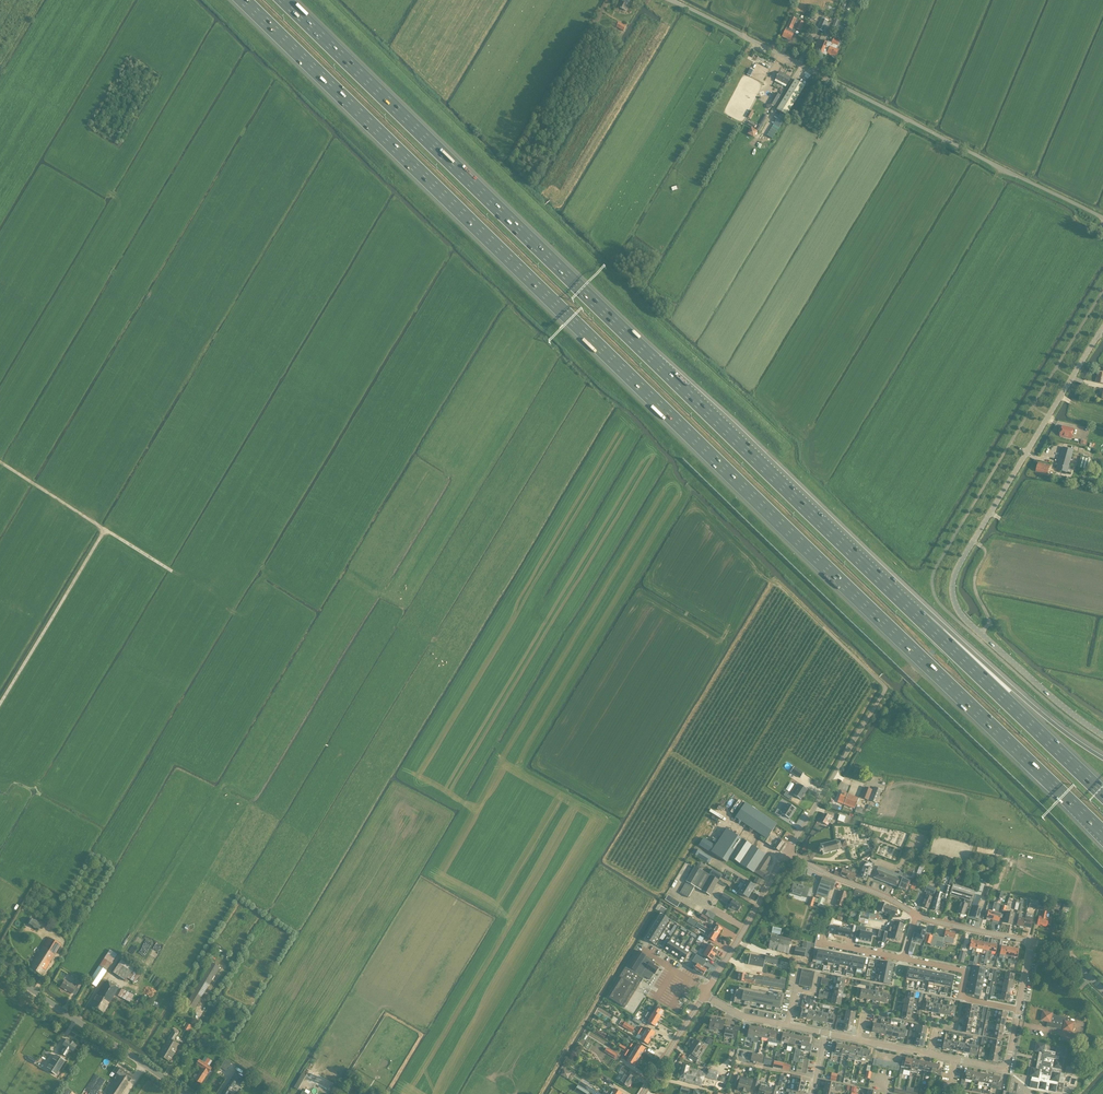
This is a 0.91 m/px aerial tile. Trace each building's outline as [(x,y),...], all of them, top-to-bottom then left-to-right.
[(630,0),(619,0),(621,1),(618,7),(626,11),(629,5),(628,4),(630,0)] [(800,30),(803,22),(791,17),(782,37),(791,40),(791,41),(795,30),(795,31),(796,29),(800,30)] [(823,32),(828,21),(822,18),(817,29),(823,32)] [(627,27),(619,23),(617,28),(625,32),(627,27)] [(827,53),(827,54),(830,55),(832,56),(836,57),(839,50),(836,49),(840,41),(833,38),(833,40),(832,41),(831,40),(831,42),(832,43),(827,53)] [(818,40),(814,51),(823,55),(823,54),(826,56),(827,54),(827,53),(832,43),(831,42),(828,41),(827,43),(818,40)] [(787,85),(791,78),(780,72),(776,80),(787,85)] [(786,116),(805,86),(795,80),(776,110),(786,116)] [(774,105),(780,95),(776,93),(770,103),(774,105)] [(765,115),(756,131),(759,132),(768,117),(765,115)] [(779,128),(783,121),(778,118),(773,125),(779,128)] [(751,129),(747,135),(753,139),(757,132),(751,129)] [(773,137),(776,132),(771,129),(768,133),(773,137)] [(769,144),(773,137),(768,133),(764,140),(769,144)] [(1062,429),(1061,429),(1060,429),(1060,432),(1060,433),(1065,434),(1064,436),(1065,437),(1067,438),(1068,437),(1072,438),(1074,429),(1063,427),(1062,429)] [(1068,472),(1071,458),(1061,455),(1057,470),(1068,472)] [(1092,460),(1081,457),(1080,462),(1081,462),(1080,467),(1089,470),(1092,460)] [(1036,471),(1048,475),(1050,466),(1039,463),(1036,471)] [(794,767),(791,772),(800,778),(803,773),(794,767)] [(786,789),(790,791),(795,784),(791,782),(786,789)] [(798,788),(795,786),(790,793),(786,791),(784,795),(790,800),(794,795),(801,800),(807,789),(800,785),(798,788)] [(868,800),(872,790),(865,787),(861,798),(868,800)] [(869,799),(877,802),(882,790),(874,787),(869,799)] [(845,802),(848,794),(841,792),(837,802),(844,805),(846,802),(845,802)] [(848,794),(845,802),(846,802),(844,805),(854,809),(858,798),(848,794)] [(767,839),(776,824),(745,803),(735,818),(767,839)] [(788,818),(794,808),(787,803),(781,812),(777,809),(774,813),(779,817),(781,814),(788,818)] [(833,816),(825,814),(821,821),(827,825),(829,822),(832,824),(834,822),(831,820),(833,816)] [(839,814),(837,820),(844,823),(846,817),(839,814)] [(726,862),(730,857),(742,839),(726,829),(715,846),(711,853),(726,862)] [(782,848),(785,844),(771,834),(766,842),(780,852),(780,851),(781,851),(782,849),(782,848)] [(710,853),(711,853),(715,846),(703,839),(699,845),(710,853)] [(754,873),(754,872),(765,855),(742,839),(730,857),(754,873)] [(838,850),(841,847),(842,848),(842,849),(847,848),(845,840),(839,842),(835,841),(835,840),(834,841),(835,841),(821,845),(821,844),(820,845),(820,848),(818,848),(819,851),(819,852),(821,852),(822,855),(823,855),(823,854),(830,852),(830,853),(831,853),(831,852),(837,851),(838,851),(838,850)] [(695,855),(709,864),(712,859),(698,850),(695,855)] [(772,859),(765,855),(754,872),(764,878),(768,872),(765,870),(772,859)] [(952,863),(945,861),(944,867),(956,870),(958,864),(955,864),(952,863)] [(862,868),(859,877),(866,879),(870,868),(873,869),(874,864),(867,862),(866,867),(867,867),(866,870),(862,868)] [(719,880),(710,875),(701,870),(697,867),(695,866),(680,893),(688,898),(695,887),(710,895),(719,880)] [(902,877),(903,873),(899,872),(898,874),(878,866),(874,878),(898,887),(902,877)] [(846,878),(849,871),(844,869),(842,870),(839,870),(839,872),(835,870),(834,874),(846,878)] [(851,872),(849,871),(846,878),(853,881),(857,871),(852,869),(851,872)] [(710,875),(719,880),(721,875),(713,870),(710,875)] [(739,877),(736,883),(739,885),(751,892),(755,886),(745,880),(739,877)] [(833,890),(836,882),(822,877),(816,893),(825,896),(828,888),(833,890)] [(898,887),(897,888),(902,889),(906,891),(907,888),(910,889),(914,879),(910,878),(909,880),(902,877),(898,887)] [(806,897),(809,888),(794,884),(791,893),(806,897)] [(972,901),(975,891),(953,884),(950,895),(965,899),(964,903),(961,902),(957,913),(965,915),(967,908),(969,909),(971,901),(972,901)] [(738,892),(748,898),(751,892),(739,885),(738,887),(741,889),(738,892)] [(928,893),(928,896),(926,895),(925,898),(922,906),(928,908),(931,900),(936,889),(928,885),(925,892),(928,893)] [(931,909),(932,909),(938,911),(941,899),(942,899),(947,901),(950,887),(946,886),(944,893),(937,892),(934,900),(931,909)] [(862,899),(864,893),(855,890),(853,896),(862,899)] [(843,907),(847,893),(840,891),(840,894),(838,893),(837,897),(838,897),(836,906),(839,907),(839,905),(843,907)] [(724,894),(720,899),(730,905),(729,906),(728,909),(733,912),(735,910),(737,911),(738,911),(740,908),(740,907),(741,905),(733,900),(733,899),(724,894)] [(978,906),(981,895),(980,894),(979,896),(975,894),(972,905),(974,905),(971,917),(979,919),(982,907),(978,906)] [(665,900),(677,907),(680,902),(668,895),(665,900)] [(1030,901),(1029,907),(1038,909),(1039,903),(1036,902),(1036,901),(1031,900),(1030,901)] [(894,916),(897,908),(882,902),(879,911),(894,916)] [(997,905),(997,903),(995,903),(995,902),(994,902),(993,908),(992,911),(988,910),(986,918),(987,919),(986,920),(990,921),(990,919),(993,920),(997,905)] [(997,905),(993,920),(999,922),(1001,914),(998,913),(1000,904),(998,903),(997,905)] [(659,910),(666,914),(668,911),(661,906),(659,910)] [(709,910),(706,915),(713,920),(716,915),(709,910)] [(1038,924),(1046,926),(1048,918),(1046,918),(1047,912),(1043,911),(1041,917),(1039,916),(1038,924)] [(860,915),(859,922),(867,923),(868,919),(868,917),(869,913),(860,912),(860,915)] [(1012,924),(1014,914),(1007,912),(1004,923),(1012,924)] [(868,917),(868,919),(882,921),(883,915),(869,913),(868,917)] [(661,914),(657,921),(667,927),(671,920),(661,914)] [(1024,927),(1025,919),(1021,919),(1022,915),(1019,914),(1017,925),(1024,927)] [(1025,919),(1024,927),(1030,928),(1032,918),(1030,917),(1026,917),(1025,919)] [(38,930),(42,924),(32,919),(29,925),(38,930)] [(667,927),(657,921),(654,927),(663,933),(667,927)] [(902,933),(904,924),(895,922),(893,928),(888,927),(887,931),(891,932),(892,930),(895,931),(902,933)] [(705,927),(698,923),(696,926),(705,932),(704,934),(708,937),(714,941),(718,935),(705,927)] [(706,925),(705,927),(718,935),(722,929),(715,925),(713,929),(706,925)] [(839,926),(837,934),(850,937),(851,931),(855,932),(856,926),(852,925),(852,929),(839,926)] [(858,926),(856,935),(859,936),(859,938),(859,939),(871,942),(872,933),(865,932),(866,928),(858,926)] [(914,933),(911,940),(917,942),(918,939),(923,940),(926,928),(919,926),(917,933),(914,933)] [(663,933),(654,927),(650,933),(660,939),(663,933)] [(902,933),(895,931),(894,932),(892,932),(890,939),(900,941),(902,933)] [(933,936),(930,944),(930,945),(942,948),(943,941),(953,943),(954,938),(955,933),(946,931),(944,938),(933,936)] [(656,945),(660,939),(650,933),(646,939),(656,945)] [(769,948),(777,950),(780,937),(771,935),(769,948)] [(47,951),(53,940),(49,937),(30,968),(42,975),(54,956),(47,951)] [(792,940),(780,937),(777,950),(789,953),(792,940)] [(670,939),(665,949),(670,952),(675,943),(670,939)] [(810,947),(811,943),(807,942),(805,949),(795,947),(794,955),(808,957),(810,947)] [(670,952),(674,955),(680,945),(675,943),(670,952)] [(989,951),(989,954),(991,955),(992,951),(996,952),(997,945),(991,944),(989,951)] [(679,958),(685,948),(680,945),(674,955),(679,958)] [(709,945),(706,950),(715,955),(718,950),(709,945)] [(1000,954),(999,958),(1002,958),(1003,957),(1005,958),(1006,956),(1007,947),(1001,946),(1000,954)] [(679,958),(684,961),(690,952),(685,948),(679,958)] [(706,950),(704,948),(701,954),(712,960),(715,955),(706,950)] [(1011,957),(1011,960),(1013,960),(1014,957),(1017,958),(1019,949),(1013,948),(1011,957)] [(609,998),(625,1008),(645,976),(650,980),(654,974),(655,974),(659,968),(654,965),(656,963),(646,956),(639,951),(638,952),(636,950),(620,977),(622,978),(609,998)] [(814,955),(812,962),(816,963),(816,960),(822,961),(824,951),(818,950),(817,955),(814,955)] [(828,962),(827,965),(833,966),(834,963),(836,953),(830,952),(828,962)] [(751,954),(749,964),(763,967),(764,961),(775,964),(776,958),(766,955),(765,957),(751,954)] [(839,964),(839,967),(845,968),(845,966),(847,956),(841,955),(839,965),(839,964)] [(128,978),(135,983),(141,973),(134,969),(135,967),(123,958),(113,972),(125,981),(128,978)] [(702,967),(704,964),(695,958),(693,961),(697,964),(693,970),(703,976),(703,975),(704,976),(706,973),(705,972),(707,970),(702,967)] [(857,968),(856,969),(862,970),(862,972),(866,972),(867,965),(864,965),(865,959),(859,958),(857,968)] [(111,963),(104,959),(99,966),(89,982),(96,987),(106,971),(111,963)] [(879,968),(880,968),(892,971),(893,963),(880,961),(879,968)] [(195,1009),(220,967),(212,962),(187,1004),(195,1009)] [(973,966),(972,973),(984,976),(985,969),(973,966)] [(879,975),(890,977),(892,971),(880,968),(879,975)] [(908,968),(906,980),(912,981),(914,969),(908,968)] [(928,982),(928,985),(934,986),(936,973),(931,972),(929,982),(928,982)] [(738,980),(741,981),(744,982),(744,981),(745,981),(745,982),(754,984),(784,989),(785,981),(755,976),(755,979),(749,978),(749,975),(747,974),(739,973),(738,980)] [(972,973),(971,980),(983,982),(984,976),(972,973)] [(1005,973),(1004,980),(1013,982),(1014,975),(1005,973)] [(876,974),(875,981),(889,984),(890,977),(879,975),(876,974)] [(836,977),(835,984),(844,986),(845,979),(836,977)] [(79,989),(82,983),(79,981),(75,987),(65,980),(61,987),(72,994),(76,987),(79,989)] [(971,980),(969,987),(981,989),(983,982),(971,980)] [(1003,986),(1012,988),(1013,982),(1004,980),(1003,986)] [(104,1013),(119,988),(107,981),(106,983),(105,983),(91,1005),(104,1013)] [(835,984),(834,990),(843,992),(844,986),(835,984)] [(1003,986),(1001,993),(1010,995),(1012,988),(1003,986)] [(781,1012),(785,994),(778,992),(777,997),(750,991),(751,989),(739,987),(738,990),(736,990),(735,994),(737,995),(736,997),(735,997),(734,1002),(756,1007),(756,1004),(759,1004),(759,1007),(763,1008),(764,1005),(767,1006),(766,1009),(771,1010),(772,1007),(775,1008),(774,1011),(781,1012)] [(969,987),(968,994),(980,996),(981,989),(969,987)] [(860,998),(866,999),(868,990),(858,988),(857,997),(860,997),(860,998)] [(873,1000),(879,1002),(881,993),(878,992),(878,989),(875,988),(875,991),(873,1000)] [(130,1002),(133,995),(122,989),(118,996),(130,1002)] [(828,996),(832,997),(841,999),(843,992),(834,990),(833,993),(826,992),(825,995),(828,996)] [(866,999),(873,1000),(875,991),(868,990),(866,999)] [(906,991),(905,998),(914,1000),(915,993),(906,991)] [(881,993),(879,1002),(886,1003),(886,999),(890,1000),(890,996),(887,995),(887,994),(881,993)] [(1009,1002),(1010,995),(1001,993),(1000,1000),(1009,1002)] [(840,1005),(841,999),(832,997),(831,1003),(840,1005)] [(905,998),(904,1004),(913,1006),(915,1007),(916,1004),(913,1004),(914,1000),(905,998)] [(925,1011),(931,1012),(933,1004),(930,1003),(930,999),(927,998),(926,1002),(927,1002),(925,1011)] [(904,1004),(903,1011),(911,1013),(913,1006),(904,1004)] [(940,1005),(933,1004),(931,1012),(938,1014),(940,1005)] [(938,1014),(944,1015),(946,1006),(940,1005),(938,1014)] [(978,1007),(967,1005),(966,1012),(974,1013),(975,1010),(977,1010),(978,1007)] [(649,1006),(647,1008),(654,1012),(661,1016),(664,1011),(657,1007),(655,1010),(649,1006)] [(952,1008),(946,1006),(944,1015),(951,1016),(952,1013),(955,1014),(956,1006),(953,1006),(952,1008)] [(807,1019),(808,1010),(802,1009),(800,1017),(807,1019)] [(815,1011),(808,1010),(807,1019),(813,1020),(815,1011)] [(1071,1021),(1071,1017),(1053,1014),(1054,1012),(1043,1010),(1042,1020),(1048,1021),(1047,1027),(1073,1031),(1075,1021),(1071,1021)] [(661,1016),(654,1012),(652,1015),(646,1011),(644,1013),(658,1021),(661,1016)] [(821,1013),(815,1011),(813,1020),(820,1021),(821,1013)] [(828,1011),(828,1014),(826,1023),(833,1024),(834,1015),(831,1015),(831,1012),(828,1011)] [(846,1011),(845,1018),(854,1019),(855,1013),(846,1011)] [(910,1019),(911,1013),(903,1011),(901,1017),(910,1019)] [(998,1011),(997,1018),(1005,1020),(1007,1013),(998,1011)] [(966,1012),(964,1018),(973,1020),(973,1016),(976,1017),(977,1014),(974,1013),(966,1012)] [(658,1021),(644,1013),(643,1015),(649,1019),(648,1022),(655,1026),(658,1021)] [(828,1014),(821,1013),(820,1021),(826,1023),(828,1014)] [(723,1030),(724,1021),(712,1018),(710,1027),(709,1027),(709,1029),(710,1030),(713,1031),(714,1030),(715,1028),(723,1030)] [(845,1018),(844,1024),(852,1026),(854,1019),(845,1018)] [(964,1018),(963,1025),(971,1027),(973,1020),(964,1018)] [(996,1025),(1004,1026),(1005,1020),(997,1018),(996,1025)] [(881,1021),(880,1025),(879,1032),(878,1033),(885,1035),(887,1026),(887,1023),(883,1022),(883,1020),(881,1020),(881,1021)] [(622,1027),(632,1032),(635,1028),(625,1022),(622,1027)] [(878,1033),(879,1032),(880,1025),(874,1023),(872,1032),(878,1033)] [(851,1032),(852,1026),(844,1024),(842,1031),(851,1032)] [(918,1025),(917,1032),(926,1034),(927,1027),(918,1025)] [(971,1027),(963,1025),(962,1032),(970,1034),(971,1027)] [(996,1025),(994,1031),(1003,1033),(1004,1026),(996,1025)] [(755,1036),(757,1028),(750,1026),(748,1035),(755,1036)] [(891,1036),(893,1027),(887,1026),(885,1035),(891,1036)] [(725,1034),(733,1036),(734,1028),(726,1027),(725,1034)] [(899,1029),(893,1027),(891,1036),(898,1037),(900,1029),(899,1029)] [(641,1032),(651,1038),(655,1032),(648,1028),(645,1032),(643,1030),(641,1032)] [(763,1029),(757,1028),(755,1036),(762,1038),(763,1031),(763,1029)] [(179,1032),(174,1029),(159,1055),(170,1061),(180,1044),(174,1041),(179,1032)] [(768,1039),(770,1031),(763,1029),(763,1031),(762,1038),(768,1039)] [(900,1029),(898,1037),(904,1039),(905,1035),(906,1030),(900,1029)] [(778,1044),(778,1043),(780,1035),(776,1034),(777,1032),(770,1031),(768,1039),(768,1042),(778,1044)] [(1001,1040),(1003,1033),(994,1031),(994,1036),(992,1035),(991,1038),(993,1038),(993,1039),(1001,1040)] [(641,1032),(640,1035),(642,1037),(640,1040),(648,1044),(649,1044),(650,1044),(651,1042),(651,1041),(650,1041),(651,1038),(641,1032)] [(917,1032),(916,1039),(924,1041),(926,1034),(917,1032)] [(788,1043),(790,1034),(783,1033),(783,1036),(780,1035),(778,1043),(781,1044),(781,1042),(788,1043)] [(797,1036),(790,1034),(788,1043),(787,1046),(794,1048),(795,1045),(797,1036)] [(801,1046),(803,1037),(797,1036),(795,1045),(801,1046)] [(810,1039),(803,1037),(801,1046),(806,1047),(805,1051),(811,1052),(812,1044),(809,1043),(810,1039)] [(950,1049),(956,1051),(958,1043),(955,1042),(955,1039),(952,1038),(951,1041),(950,1049)] [(73,1053),(77,1045),(67,1039),(62,1046),(64,1048),(61,1053),(66,1056),(69,1050),(73,1053)] [(923,1047),(924,1041),(916,1039),(914,1045),(923,1047)] [(695,1041),(695,1040),(694,1040),(692,1043),(692,1044),(693,1044),(688,1052),(691,1054),(689,1057),(697,1062),(699,1059),(698,1058),(703,1049),(701,1048),(703,1044),(700,1043),(700,1042),(699,1042),(696,1040),(695,1041)] [(950,1049),(951,1041),(945,1040),(943,1048),(950,1049)] [(990,1047),(991,1047),(1000,1049),(1001,1042),(993,1040),(992,1044),(990,1044),(990,1047)] [(972,1042),(972,1045),(970,1054),(977,1055),(978,1047),(975,1046),(975,1043),(972,1042)] [(645,1048),(638,1043),(634,1050),(641,1054),(643,1051),(645,1052),(646,1050),(645,1048)] [(956,1051),(963,1052),(965,1044),(958,1043),(956,1051)] [(1030,1088),(1038,1089),(1046,1091),(1047,1090),(1049,1090),(1048,1091),(1056,1093),(1058,1082),(1063,1083),(1065,1075),(1061,1074),(1063,1061),(1059,1060),(1059,1056),(1064,1057),(1066,1049),(1057,1047),(1056,1053),(1045,1050),(1046,1045),(1037,1043),(1035,1052),(1040,1053),(1037,1069),(1032,1068),(1030,1077),(1032,1077),(1032,1081),(1030,1088)] [(832,1053),(835,1054),(835,1055),(842,1057),(842,1054),(844,1045),(837,1044),(836,1047),(833,1046),(832,1053)] [(963,1052),(970,1054),(972,1045),(965,1044),(963,1052)] [(842,1054),(849,1056),(851,1047),(844,1045),(842,1054)] [(851,1047),(849,1056),(855,1057),(857,1048),(851,1047)] [(991,1047),(990,1054),(998,1056),(1000,1049),(991,1047)] [(607,1048),(605,1052),(607,1054),(615,1058),(617,1054),(610,1050),(607,1048)] [(628,1054),(638,1060),(641,1054),(634,1050),(632,1048),(630,1051),(627,1049),(625,1052),(628,1054)] [(855,1057),(855,1060),(861,1062),(862,1058),(864,1050),(857,1048),(855,1057)] [(871,1051),(864,1050),(862,1058),(866,1059),(865,1061),(868,1062),(868,1061),(872,1061),(873,1055),(870,1054),(871,1051)] [(636,1062),(638,1060),(628,1054),(626,1056),(628,1057),(628,1056),(629,1057),(627,1061),(634,1066),(635,1065),(635,1066),(636,1065),(637,1063),(636,1062)] [(997,1063),(998,1056),(990,1054),(989,1061),(997,1063)] [(56,1075),(65,1061),(55,1055),(46,1069),(56,1075)] [(212,1062),(209,1060),(205,1057),(202,1061),(199,1059),(197,1064),(202,1068),(195,1080),(201,1084),(209,1072),(212,1067),(209,1066),(212,1062)] [(901,1067),(904,1068),(904,1070),(911,1071),(913,1060),(906,1058),(906,1061),(903,1061),(901,1067)] [(920,1061),(913,1060),(911,1071),(917,1073),(918,1070),(920,1061)] [(784,1063),(774,1061),(772,1068),(778,1069),(782,1070),(784,1063)] [(924,1071),(926,1062),(920,1061),(918,1070),(924,1071)] [(931,1072),(933,1064),(926,1062),(924,1071),(931,1072)] [(940,1065),(933,1064),(931,1072),(938,1074),(937,1075),(941,1076),(942,1069),(939,1068),(940,1065)] [(692,1083),(696,1070),(693,1069),(689,1067),(689,1066),(684,1065),(679,1080),(692,1083)] [(629,1087),(635,1077),(629,1074),(631,1070),(623,1066),(620,1070),(626,1074),(621,1082),(629,1087)] [(133,1076),(120,1068),(116,1074),(118,1075),(106,1093),(121,1093),(133,1076)] [(230,1084),(228,1087),(227,1086),(222,1093),(231,1093),(233,1090),(232,1090),(236,1083),(241,1086),(244,1080),(243,1080),(247,1074),(239,1068),(231,1080),(232,1080),(230,1084)] [(560,1075),(567,1079),(570,1073),(564,1069),(560,1075)] [(708,1073),(696,1070),(692,1083),(701,1086),(704,1076),(716,1080),(719,1073),(709,1069),(708,1073)] [(972,1081),(973,1072),(967,1071),(966,1074),(963,1073),(961,1080),(965,1081),(965,1080),(972,1081)] [(980,1073),(973,1072),(972,1081),(978,1083),(980,1073)] [(300,1089),(305,1075),(301,1073),(296,1088),(300,1089)] [(987,1075),(980,1073),(978,1083),(985,1084),(987,1075)] [(795,1079),(794,1084),(805,1086),(806,1080),(801,1080),(801,1079),(800,1079),(801,1076),(791,1074),(791,1078),(795,1079)] [(743,1091),(747,1078),(736,1075),(734,1084),(738,1086),(737,1090),(743,1091)] [(993,1076),(987,1075),(985,1084),(991,1085),(993,1076)] [(993,1076),(991,1085),(998,1086),(998,1087),(1001,1088),(1003,1081),(999,1081),(1000,1077),(993,1076)] [(101,1089),(105,1079),(99,1077),(95,1086),(101,1089)] [(754,1090),(757,1081),(747,1078),(743,1091),(749,1093),(750,1089),(754,1090)] [(578,1085),(593,1093),(600,1093),(580,1081),(578,1085)] [(766,1087),(767,1084),(757,1081),(754,1090),(759,1091),(758,1093),(764,1093),(766,1087)] [(804,1092),(805,1086),(794,1084),(793,1090),(804,1092)] [(774,1086),(773,1089),(766,1087),(764,1093),(776,1093),(778,1087),(774,1086)]
